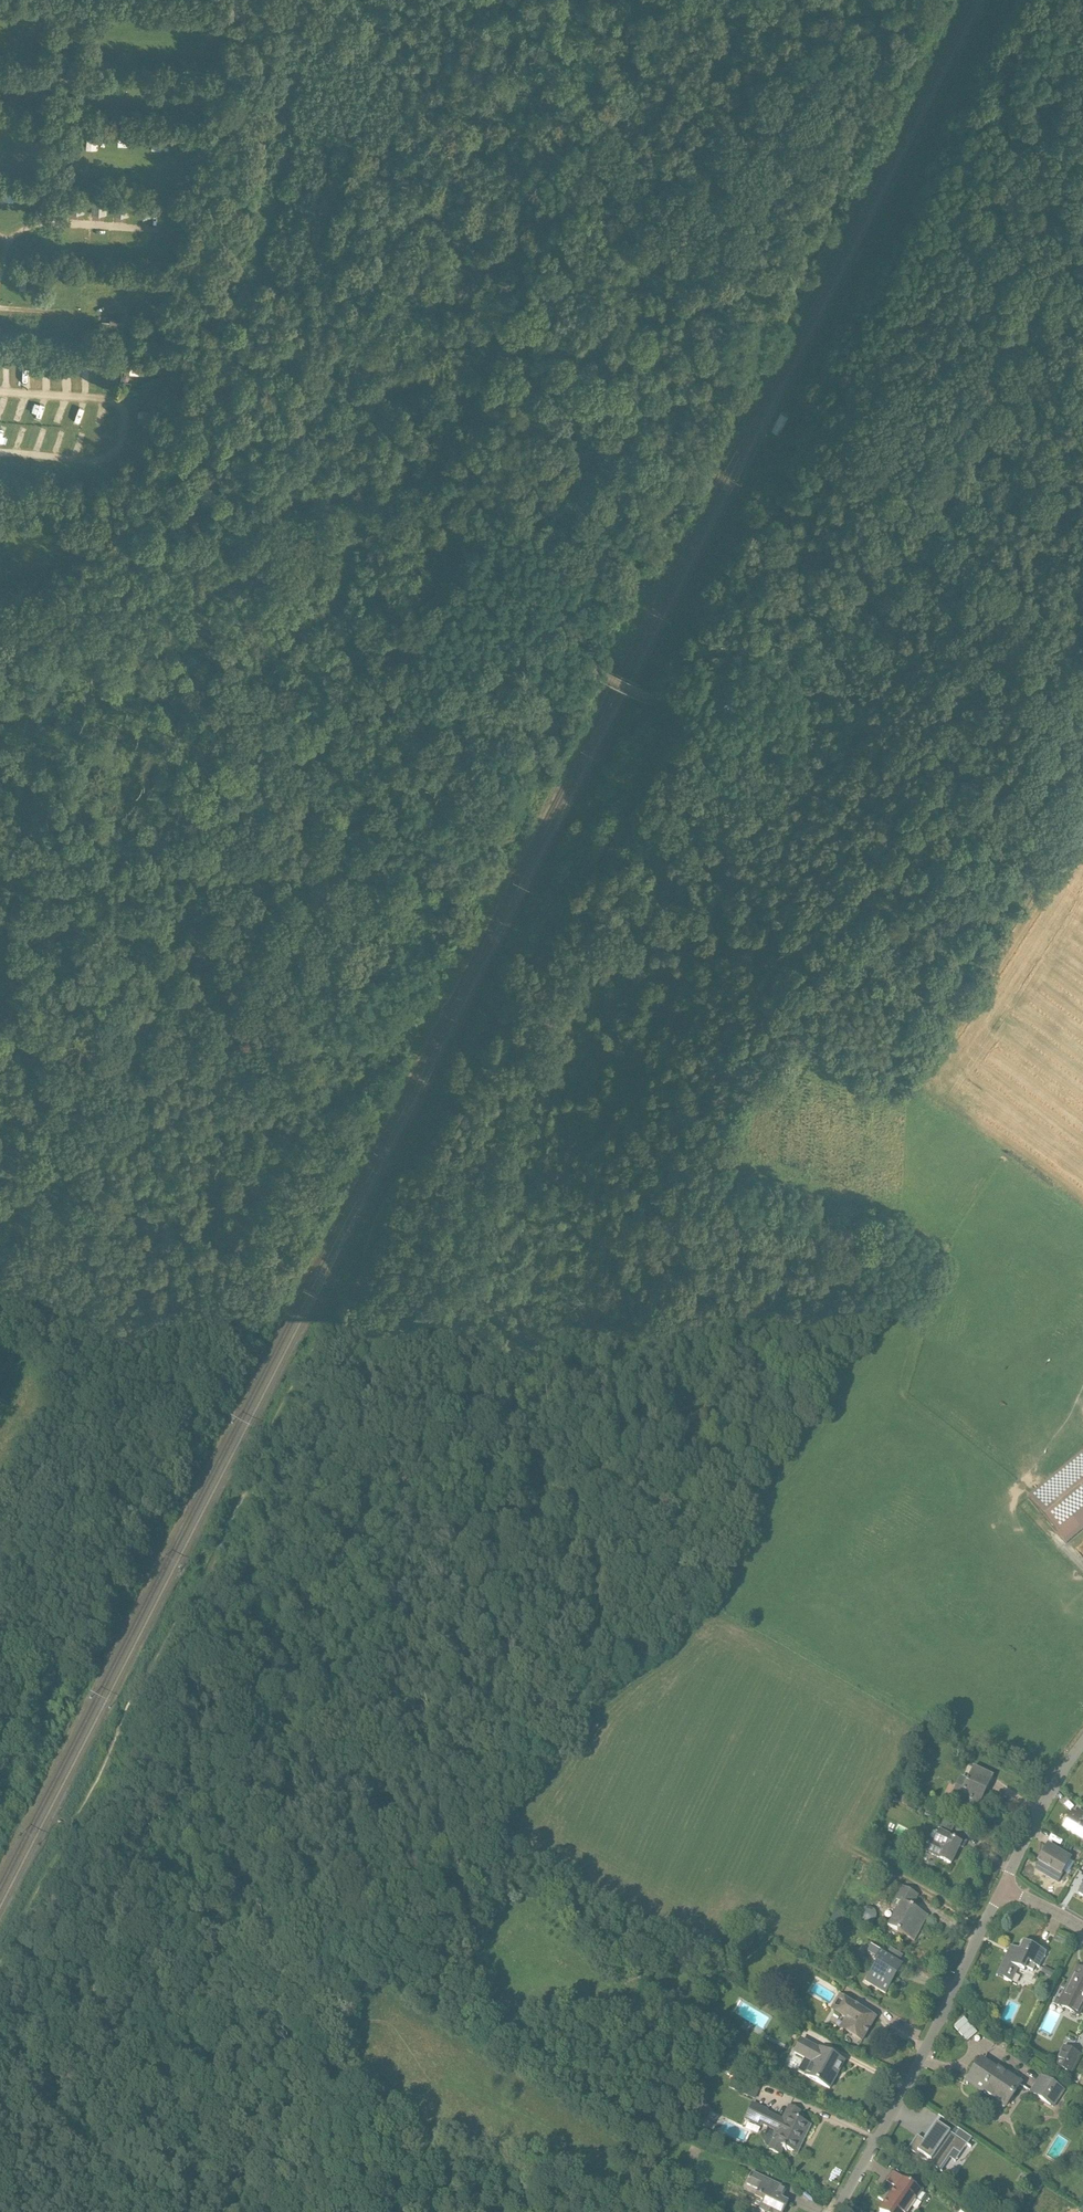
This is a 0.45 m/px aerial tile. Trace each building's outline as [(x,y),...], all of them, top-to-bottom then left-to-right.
[(13,208),(15,193),(5,192),(3,207),(13,208)] [(178,219),(180,207),(170,205),(167,217),(178,219)] [(92,277),(91,287),(102,288),(103,277),(92,277)] [(130,373),(145,374),(145,364),(131,363),(130,373)] [(148,384),(148,398),(161,398),(160,379),(153,380),(153,383),(148,384)] [(778,432),(786,416),(778,411),(769,428),(778,432)] [(1082,1530),(1082,1451),(1027,1497),(1066,1544),(1082,1530)] [(986,1792),(994,1777),(974,1767),(968,1780),(961,1777),(951,1799),(976,1811),(985,1792),(986,1792)] [(907,1804),(911,1797),(905,1793),(901,1801),(907,1804)] [(1079,1812),(1076,1817),(1072,1815),(1064,1828),(1082,1840),(1082,1814),(1079,1812)] [(961,1843),(955,1840),(956,1840),(950,1837),(957,1823),(942,1816),(936,1828),(941,1830),(936,1841),(930,1839),(924,1850),(941,1858),(940,1859),(951,1864),(961,1843)] [(1058,1883),(1064,1872),(1071,1860),(1048,1846),(1039,1862),(1040,1863),(1036,1870),(1058,1883)] [(912,1939),(925,1914),(912,1907),(919,1896),(902,1887),(891,1906),(897,1909),(888,1926),(912,1939)] [(878,1910),(863,1906),(860,1919),(875,1923),(878,1910)] [(1046,1954),(1035,1949),(1022,1943),(1019,1951),(1017,1951),(1015,1957),(1007,1954),(997,1975),(1005,1978),(1005,1979),(1012,1983),(1019,1969),(1024,1971),(1026,1968),(1033,1972),(1035,1966),(1039,1968),(1046,1954)] [(886,1955),(871,1946),(867,1952),(877,1958),(874,1962),(877,1964),(870,1977),(881,1984),(878,1989),(886,1994),(891,1985),(890,1985),(897,1972),(899,1972),(903,1965),(899,1963),(903,1956),(890,1948),(886,1955)] [(1076,1968),(1057,2006),(1079,2017),(1082,2009),(1082,1971),(1076,1968)] [(862,2041),(876,2018),(839,1996),(830,2011),(845,2020),(840,2028),(862,2041)] [(977,2033),(964,2019),(954,2027),(967,2042),(977,2033)] [(830,2089),(844,2062),(819,2049),(801,2039),(793,2054),(804,2059),(798,2071),(805,2075),(805,2076),(830,2089)] [(1071,2075),(1080,2055),(1062,2047),(1053,2066),(1071,2075)] [(671,2067),(675,2058),(666,2054),(661,2062),(671,2067)] [(1007,2107),(1022,2085),(983,2060),(968,2082),(1007,2107)] [(1054,2108),(1065,2091),(1041,2075),(1029,2092),(1054,2108)] [(756,2099),(761,2087),(746,2081),(740,2093),(756,2099)] [(784,2119),(768,2112),(769,2110),(753,2102),(746,2118),(762,2126),(763,2124),(769,2127),(765,2137),(768,2145),(771,2147),(770,2148),(781,2152),(783,2148),(787,2150),(787,2148),(794,2151),(806,2124),(800,2121),(801,2120),(797,2118),(800,2112),(790,2107),(784,2119)] [(706,2122),(712,2108),(705,2105),(699,2119),(706,2122)] [(971,2148),(937,2124),(925,2141),(917,2136),(903,2157),(907,2160),(907,2159),(904,2157),(908,2150),(942,2173),(939,2171),(953,2150),(960,2155),(967,2146),(970,2148),(971,2148)] [(788,2204),(781,2200),(787,2190),(772,2183),(751,2173),(745,2186),(758,2192),(755,2199),(763,2203),(759,2211),(762,2211),(784,2211),(788,2204)] [(923,2192),(894,2173),(887,2182),(897,2189),(892,2196),(886,2191),(882,2196),(881,2195),(879,2199),(886,2204),(881,2211),(908,2211),(916,2199),(917,2200),(923,2192)]
